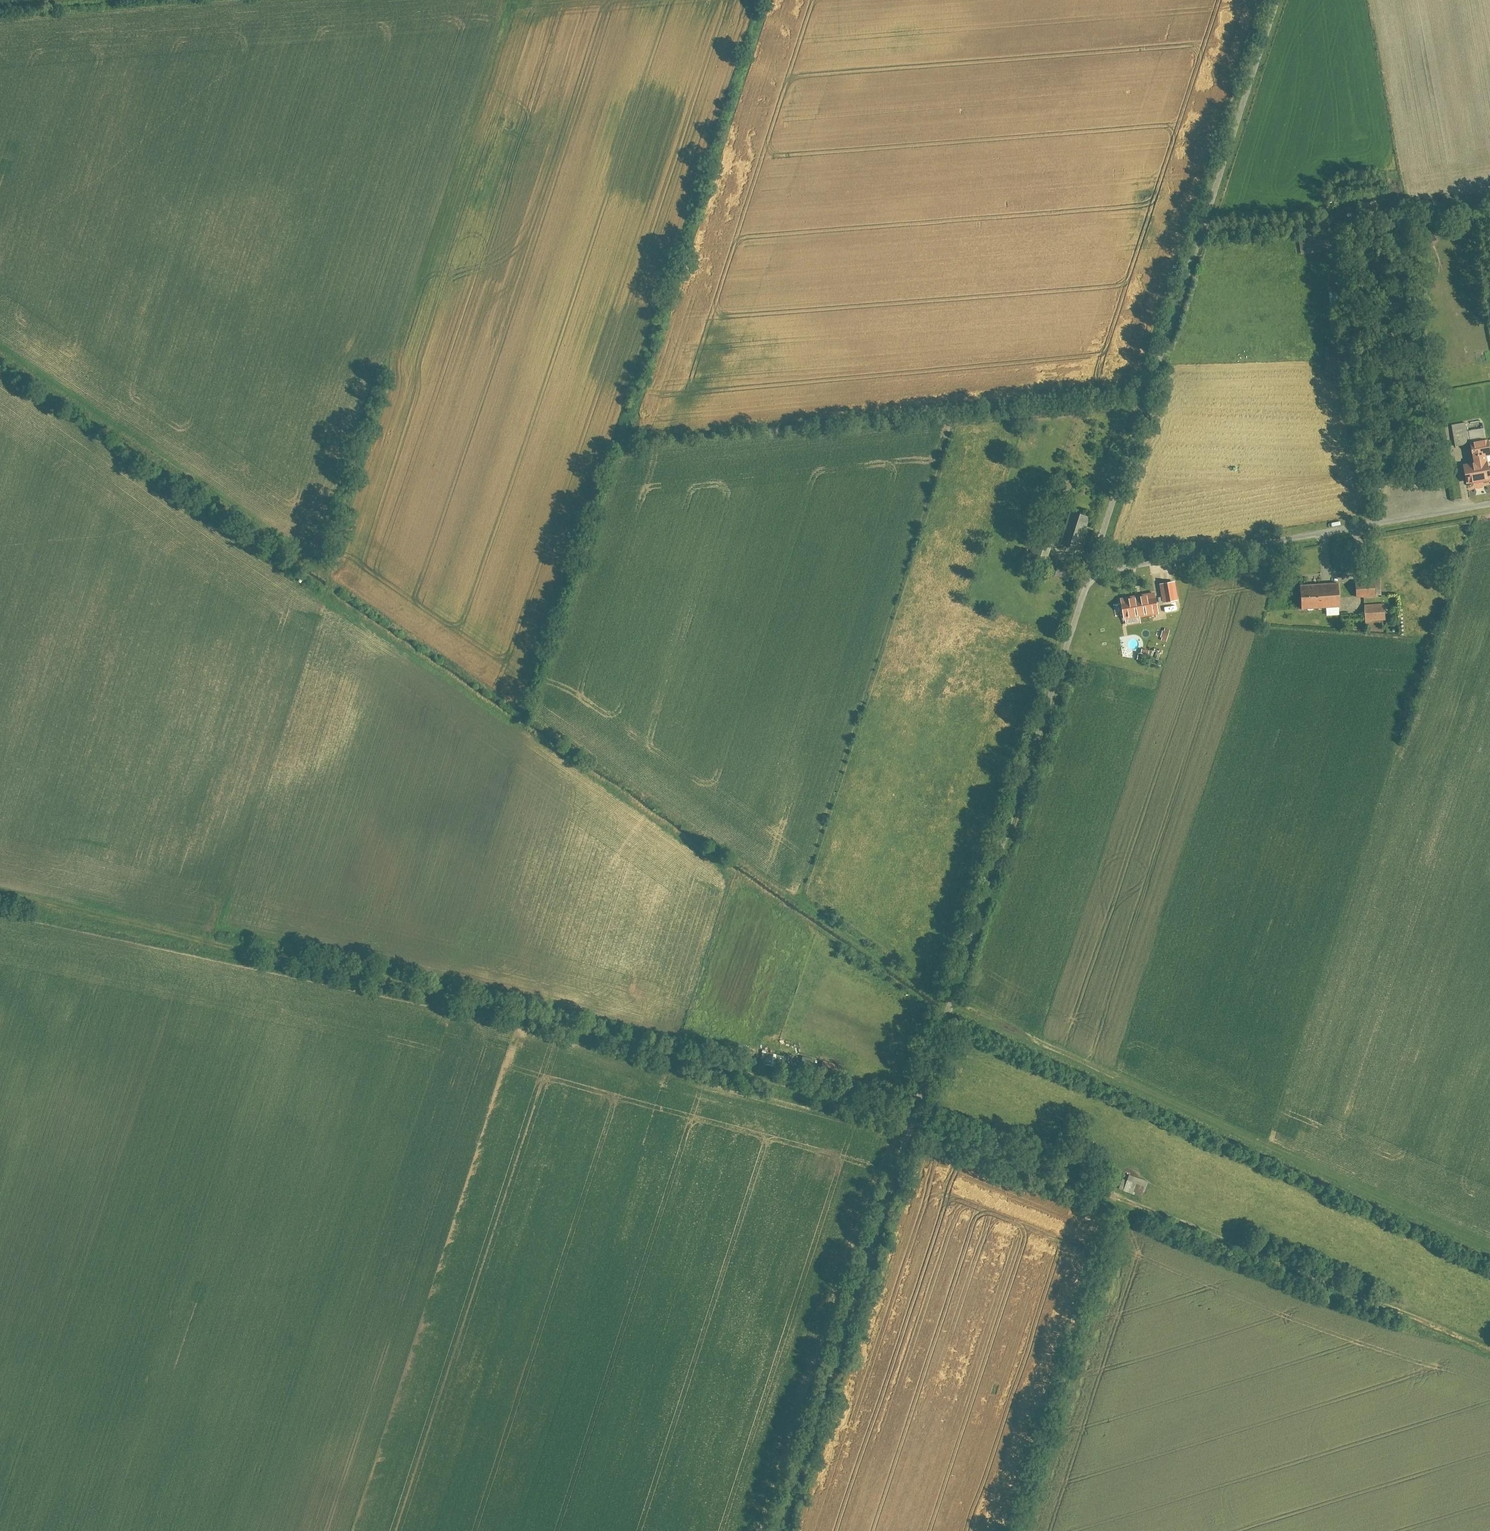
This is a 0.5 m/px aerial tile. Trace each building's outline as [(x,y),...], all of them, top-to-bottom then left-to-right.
[(1401,202),(1390,202),(1391,216),(1402,215),(1401,202)] [(1466,422),(1452,424),(1455,444),(1469,442),(1467,430),(1466,422)] [(1485,439),(1484,427),(1467,430),(1469,442),(1485,439)] [(1489,453),(1487,439),(1485,439),(1469,442),(1471,456),(1486,454),(1489,453)] [(1486,454),(1471,456),(1472,463),(1487,461),(1486,454)] [(1472,463),(1462,464),(1465,482),(1489,479),(1487,461),(1472,463)] [(1088,518),(1069,511),(1058,543),(1076,550),(1088,518)] [(1175,580),(1159,583),(1163,601),(1178,599),(1175,580)] [(1373,581),(1355,582),(1356,596),(1374,595),(1373,581)] [(1338,582),(1302,584),(1303,608),(1340,606),(1338,582)] [(1154,590),(1120,597),(1126,623),(1140,620),(1139,615),(1158,612),(1154,590)] [(1386,603),(1365,604),(1366,621),(1386,620),(1386,603)] [(1169,641),(1173,629),(1168,627),(1163,639),(1169,641)] [(829,941),(826,947),(834,951),(837,946),(829,941)] [(803,949),(801,957),(808,959),(810,951),(803,949)] [(817,1060),(802,1057),(800,1068),(815,1072),(817,1060)] [(838,1065),(823,1061),(820,1073),(835,1076),(838,1065)] [(1127,1191),(1144,1197),(1150,1181),(1133,1174),(1127,1191)]
